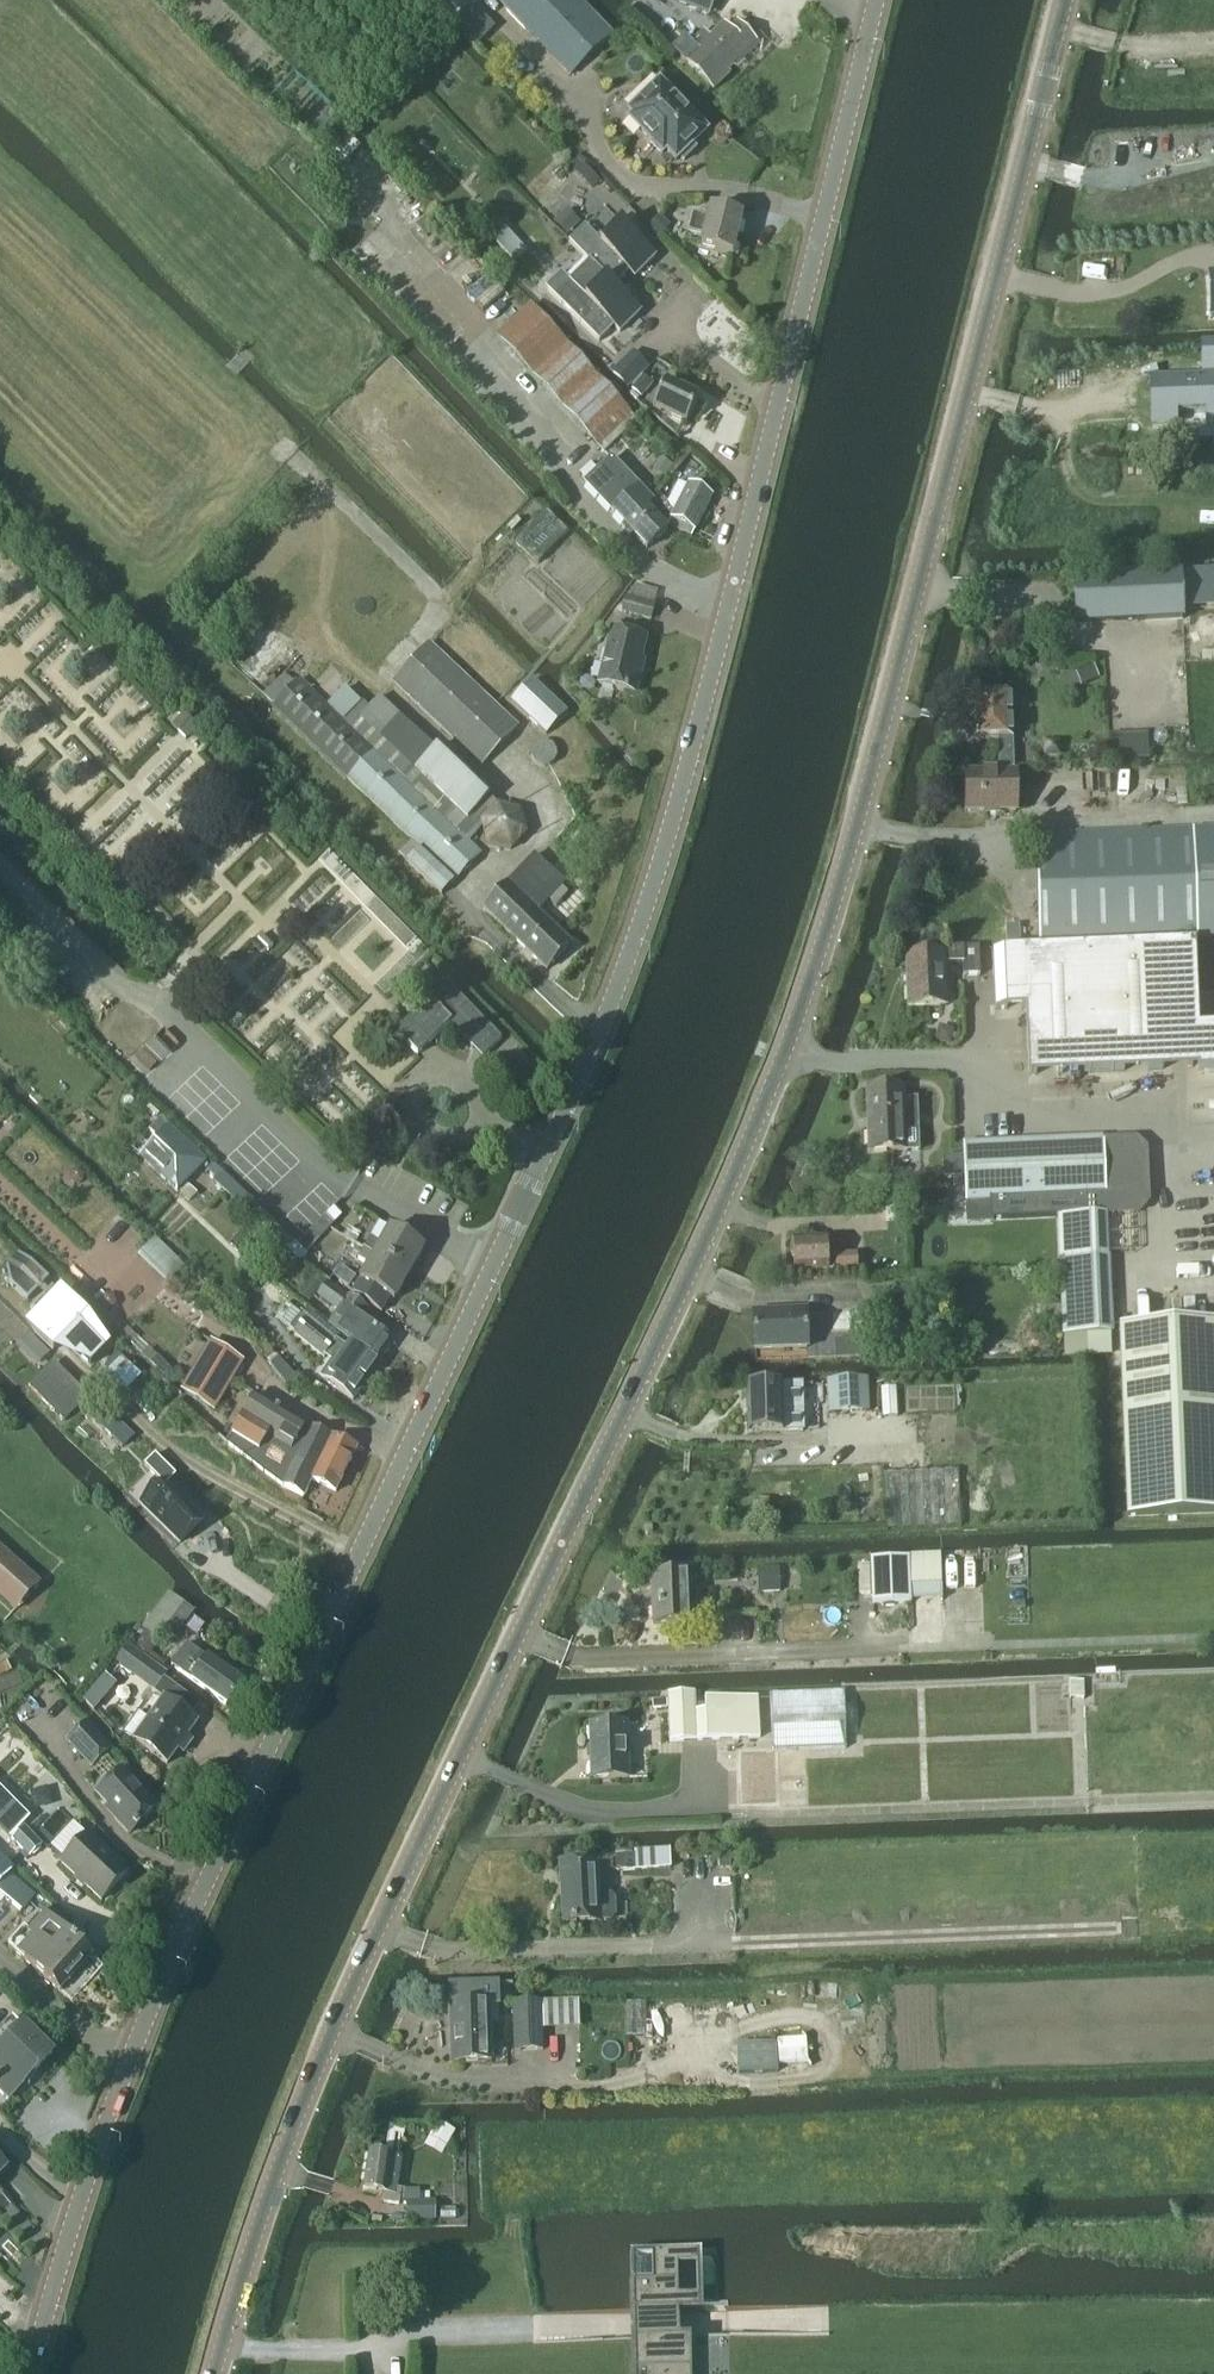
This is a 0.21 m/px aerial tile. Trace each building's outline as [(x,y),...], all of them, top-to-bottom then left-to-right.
[(613,34),(580,0),(498,0),(571,75),(613,34)] [(759,46),(736,23),(730,28),(725,24),(711,37),(705,31),(691,43),(686,38),(674,48),(715,91),(759,46)] [(675,163),(707,131),(661,83),(649,94),(629,114),(675,163)] [(600,181),(582,164),(574,172),(592,189),(600,181)] [(734,257),(743,217),(710,208),(708,220),(694,216),(689,235),(703,239),(701,249),(734,257)] [(671,226),(661,216),(650,226),(661,237),(671,226)] [(586,226),(570,242),(589,261),(604,275),(615,286),(629,274),(634,279),(657,256),(622,223),(602,242),(586,226)] [(504,226),(492,238),(514,262),(527,250),(504,226)] [(562,272),(546,288),(555,297),(600,340),(614,327),(621,333),(642,311),(615,286),(604,275),(589,261),(570,280),(562,272)] [(604,451),(636,420),(531,305),(498,336),(604,451)] [(1152,381),(1153,425),(1178,424),(1177,414),(1206,414),(1206,422),(1213,422),(1213,345),(1203,346),(1204,371),(1206,371),(1207,380),(1152,381)] [(622,362),(611,373),(629,389),(639,378),(622,362)] [(653,383),(643,375),(632,388),(642,396),(653,383)] [(687,425),(700,398),(666,384),(654,409),(687,425)] [(613,457),(586,483),(615,514),(648,549),(670,529),(668,527),(650,508),(656,503),(618,462),(613,457)] [(674,468),(663,460),(656,471),(667,478),(674,468)] [(656,503),(650,508),(668,527),(669,526),(693,537),(713,496),(690,484),(688,487),(678,483),(668,502),(662,498),(656,503)] [(1074,576),(1076,624),(1183,621),(1181,573),(1074,576)] [(626,598),(622,615),(652,622),(656,606),(626,598)] [(637,693),(642,672),(645,659),(642,658),(647,639),(612,631),(599,684),(637,693)] [(482,765),(518,726),(430,643),(394,682),(482,765)] [(1093,667),(1080,673),(1086,685),(1098,679),(1093,667)] [(442,895),(444,893),(455,881),(456,881),(482,853),(471,842),(482,829),(482,827),(480,821),(498,804),(490,797),(439,747),(436,749),(379,699),(370,708),(363,701),(362,703),(346,688),(329,706),(300,678),(295,684),(286,674),(264,694),(275,704),(273,706),(348,778),(421,848),(408,862),(442,895)] [(548,734),(567,713),(533,679),(513,701),(548,734)] [(1012,694),(973,695),(974,741),(998,740),(999,769),(1014,769),(1013,739),(1014,740),(1012,694)] [(966,813),(991,813),(1017,813),(1017,775),(966,775),(966,813)] [(482,827),(482,829),(487,846),(512,852),(530,834),(523,809),(499,802),(498,804),(480,821),(482,827)] [(1199,936),(1213,936),(1213,829),(1196,830),(1037,835),(1039,941),(1199,936)] [(548,970),(572,944),(539,912),(565,883),(534,856),(484,908),(548,970)] [(994,951),(997,1009),(1027,1008),(1029,1074),(1164,1069),(1198,1067),(1199,1071),(1213,1070),(1213,1026),(1199,1026),(1196,942),(994,951)] [(948,1007),(945,963),(945,953),(907,954),(909,1008),(948,1007)] [(502,1039),(433,969),(414,987),(428,1002),(397,1033),(418,1055),(450,1024),(483,1058),(502,1039)] [(954,1030),(944,1028),(939,1031),(936,1040),(950,1044),(954,1030)] [(869,1153),(919,1152),(919,1128),(918,1100),(903,1100),(903,1089),(867,1091),(869,1153)] [(1104,1139),(965,1145),(968,1202),(1079,1197),(1080,1216),(1106,1215),(1110,1215),(1110,1216),(1140,1215),(1151,1202),(1149,1148),(1137,1137),(1104,1139)] [(1080,1216),(1059,1217),(1064,1336),(1065,1353),(1109,1351),(1110,1351),(1109,1334),(1111,1334),(1106,1215),(1080,1216)] [(325,1218),(298,1246),(306,1254),(333,1226),(325,1218)] [(376,1254),(411,1275),(426,1248),(391,1228),(382,1245),(371,1239),(366,1248),(376,1254)] [(154,1241),(140,1255),(168,1282),(182,1268),(184,1266),(161,1243),(156,1239),(154,1241)] [(829,1255),(828,1239),(794,1240),(794,1245),(792,1247),(792,1253),(794,1256),(795,1274),(806,1273),(806,1272),(830,1271),(830,1272),(835,1272),(835,1271),(859,1270),(858,1253),(834,1254),(834,1255),(829,1255)] [(20,1252),(9,1263),(12,1285),(23,1296),(28,1301),(49,1280),(42,1274),(20,1252)] [(396,1301),(411,1275),(376,1254),(361,1281),(368,1285),(365,1289),(382,1309),(389,1297),(396,1301)] [(349,1288),(357,1277),(342,1265),(334,1276),(349,1288)] [(328,1326),(352,1342),(381,1362),(395,1342),(363,1319),(369,1310),(349,1296),(349,1295),(329,1280),(317,1296),(338,1311),(328,1326)] [(40,1320),(29,1330),(33,1334),(52,1353),(54,1356),(55,1355),(68,1343),(92,1367),(111,1348),(53,1289),(31,1310),(40,1320)] [(335,1386),(355,1400),(381,1362),(352,1342),(344,1353),(338,1348),(342,1344),(337,1340),(336,1342),(309,1319),(312,1316),(289,1296),(273,1316),(291,1330),(300,1339),(324,1358),(326,1356),(332,1361),(321,1377),(335,1386)] [(755,1350),(809,1348),(806,1309),(753,1313),(755,1350)] [(1118,1326),(1118,1335),(1126,1520),(1213,1517),(1213,1322),(1118,1326)] [(33,1334),(21,1345),(40,1365),(52,1353),(33,1334)] [(216,1414),(247,1362),(211,1338),(180,1390),(216,1414)] [(277,1359),(270,1366),(287,1386),(298,1379),(284,1363),(282,1361),(279,1357),(278,1358),(277,1359)] [(831,1444),(872,1442),(869,1379),(828,1381),(831,1444)] [(746,1387),(748,1434),(786,1432),(785,1403),(796,1402),(796,1385),(746,1387)] [(122,1422),(139,1402),(122,1386),(113,1396),(119,1401),(110,1411),(122,1422)] [(231,1437),(227,1442),(283,1485),(283,1486),(305,1497),(312,1480),(336,1492),(359,1448),(333,1436),(305,1422),(263,1397),(255,1394),(231,1437)] [(123,1448),(134,1436),(114,1416),(103,1429),(123,1448)] [(163,1482),(140,1504),(180,1546),(204,1522),(167,1484),(176,1476),(156,1455),(145,1464),(163,1482)] [(959,1470),(885,1474),(888,1530),(962,1526),(959,1470)] [(16,1612),(42,1584),(0,1545),(0,1597),(16,1612)] [(911,1602),(913,1644),(1213,1632),(1213,1546),(871,1559),(873,1603),(911,1602)] [(782,1592),(780,1563),(760,1563),(761,1593),(782,1592)] [(655,1625),(693,1623),(691,1575),(653,1576),(655,1625)] [(143,1628),(130,1642),(143,1652),(155,1637),(158,1640),(171,1624),(180,1631),(195,1613),(195,1612),(174,1595),(171,1593),(170,1592),(160,1605),(145,1624),(142,1628),(143,1628)] [(229,1705),(245,1684),(188,1644),(172,1665),(191,1678),(229,1705)] [(140,1713),(125,1734),(133,1740),(168,1765),(179,1751),(184,1755),(195,1740),(189,1736),(199,1722),(193,1718),(202,1705),(165,1679),(155,1693),(162,1699),(148,1719),(140,1713)] [(772,1693),(773,1749),(846,1747),(845,1690),(772,1693)] [(668,1700),(653,1701),(654,1710),(669,1709),(671,1741),(684,1741),(738,1739),(761,1738),(758,1697),(706,1699),(706,1710),(697,1711),(696,1692),(668,1694),(668,1700)] [(93,1769),(114,1750),(87,1721),(66,1741),(93,1769)] [(592,1779),(631,1778),(630,1725),(591,1726),(592,1779)] [(130,1834),(158,1808),(122,1769),(96,1793),(108,1806),(106,1808),(130,1834)] [(31,1817),(0,1785),(0,1830),(9,1839),(31,1817)] [(30,1857),(43,1844),(26,1826),(12,1839),(30,1857)] [(103,1901),(129,1873),(89,1835),(63,1864),(103,1901)] [(635,1849),(636,1853),(616,1854),(617,1869),(671,1867),(670,1848),(635,1849)] [(731,1863),(731,1851),(720,1851),(720,1864),(731,1863)] [(27,1885),(12,1873),(16,1869),(0,1854),(0,1893),(11,1903),(27,1885)] [(564,1924),(603,1922),(613,1921),(616,1917),(614,1897),(610,1894),(602,1894),(600,1862),(561,1864),(564,1924)] [(61,1994),(94,1958),(40,1910),(36,1915),(37,1916),(26,1928),(26,1930),(11,1947),(18,1954),(17,1955),(61,1994)] [(499,1982),(450,1984),(450,2005),(452,2063),(494,2061),(492,2005),(500,2005),(499,1982)] [(626,2037),(650,2037),(649,2000),(626,2000),(626,2037)] [(543,2002),(514,2003),(515,2051),(545,2050),(544,2028),(543,2002)] [(0,2052),(0,2091),(10,2101),(54,2056),(24,2027),(0,2052)] [(778,2042),(739,2044),(740,2073),(780,2072),(778,2042)] [(403,2190),(403,2189),(399,2188),(404,2157),(371,2151),(365,2190),(383,2193),(382,2201),(401,2204),(401,2203),(407,2202),(408,2221),(435,2220),(435,2200),(421,2200),(420,2189),(403,2190)] [(8,2169),(0,2161),(0,2177),(8,2169)] [(635,2373),(693,2373),(692,2337),(681,2337),(680,2312),(704,2310),(702,2250),(633,2251),(634,2310),(635,2373)]
